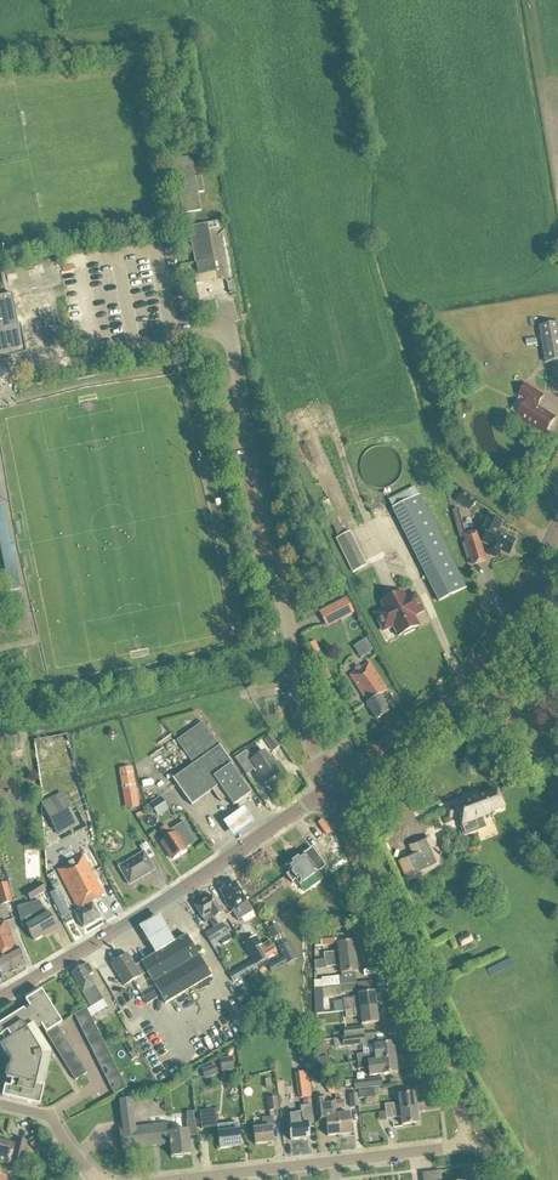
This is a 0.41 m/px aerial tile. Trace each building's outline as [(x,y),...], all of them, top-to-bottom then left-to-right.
[(182,216),(201,212),(198,195),(204,194),(201,179),(195,180),(191,159),(173,162),(182,216)] [(217,223),(207,225),(209,232),(218,230),(217,223)] [(209,232),(207,225),(188,229),(195,264),(214,260),(209,232)] [(12,295),(0,298),(0,360),(25,355),(19,326),(18,326),(12,295)] [(557,362),(557,325),(539,328),(545,364),(557,362)] [(527,403),(517,419),(545,437),(556,419),(538,407),(544,397),(526,386),(519,398),(527,403)] [(402,473),(402,470),(402,467),(402,463),(401,460),(399,458),(397,455),(395,453),(393,451),(390,449),(387,448),(384,447),(381,447),(377,447),(374,448),(371,449),(369,451),(366,453),(364,455),(362,458),(361,461),(360,464),(359,467),(359,470),(360,473),(361,477),(362,479),(364,482),(366,484),(369,486),(372,488),(375,489),(378,490),(381,490),(384,490),(387,489),(390,488),(393,486),(396,484),(398,482),(399,479),(401,476),(402,473)] [(475,502),(462,493),(458,497),(457,500),(469,509),(475,502)] [(464,590),(418,498),(393,510),(439,603),(464,590)] [(476,532),(465,535),(457,510),(451,511),(460,539),(464,538),(465,543),(468,551),(470,560),(472,565),(485,561),(476,532)] [(498,557),(500,552),(509,556),(515,542),(498,535),(502,526),(487,519),(481,533),(486,535),(482,543),(491,547),(488,553),(490,556),(495,559),(498,557)] [(350,533),(336,540),(352,573),(366,567),(350,533)] [(465,543),(461,545),(466,561),(470,560),(468,551),(465,543)] [(414,617),(421,613),(417,605),(419,604),(415,595),(406,599),(402,592),(379,603),(383,611),(374,615),(383,633),(393,628),(398,638),(403,635),(403,637),(415,631),(414,629),(419,627),(414,617)] [(347,600),(321,614),(328,627),(354,612),(347,600)] [(369,638),(356,643),(361,656),(374,650),(369,638)] [(376,720),(390,712),(380,696),(387,691),(369,662),(349,675),(376,720)] [(233,807),(250,795),(230,766),(232,765),(220,747),(219,747),(202,724),(176,742),(193,766),(173,780),(191,806),(219,787),(233,807)] [(271,735),(263,741),(272,753),(280,747),(271,735)] [(262,787),(279,775),(264,753),(252,761),(246,752),(235,759),(246,775),(255,769),(259,774),(255,777),(262,787)] [(119,769),(126,810),(140,808),(137,792),(136,792),(132,767),(119,769)] [(497,791),(447,810),(450,819),(458,816),(462,827),(464,826),(467,834),(476,831),(472,822),(504,810),(497,791)] [(66,819),(52,826),(58,836),(79,825),(62,794),(42,805),(47,815),(61,808),(66,819)] [(161,798),(150,805),(159,818),(170,811),(161,798)] [(61,808),(47,815),(52,826),(66,819),(61,808)] [(244,809),(223,823),(230,833),(233,838),(254,823),(251,818),(244,809)] [(166,826),(158,832),(164,841),(161,843),(172,860),(187,851),(185,849),(195,842),(183,824),(170,833),(166,826)] [(409,847),(414,857),(401,863),(409,880),(441,865),(429,838),(409,847)] [(129,885),(154,871),(148,860),(154,857),(146,844),(140,848),(143,854),(119,868),(129,885)] [(312,849),(286,868),(290,874),(286,876),(292,884),(296,881),(300,887),(317,874),(325,867),(312,849)] [(83,929),(100,919),(91,903),(104,896),(83,855),(57,870),(78,911),(74,913),(83,929)] [(54,891),(59,888),(56,881),(50,883),(54,891)] [(25,893),(31,901),(38,897),(46,911),(53,907),(45,893),(47,892),(41,883),(25,893)] [(229,908),(232,913),(247,903),(235,883),(220,892),(225,901),(223,902),(227,909),(229,908)] [(7,884),(0,886),(0,904),(1,906),(12,903),(7,884)] [(58,892),(51,896),(64,919),(71,915),(58,892)] [(222,914),(212,897),(195,907),(202,920),(205,924),(210,921),(214,929),(204,935),(213,951),(219,947),(216,944),(229,936),(222,924),(219,926),(214,919),(222,914)] [(48,936),(57,930),(47,913),(26,926),(35,941),(47,934),(48,936)] [(172,945),(157,920),(138,932),(153,956),(172,945)] [(236,926),(244,941),(256,935),(248,920),(236,926)] [(25,967),(18,950),(16,951),(6,922),(0,924),(0,933),(8,955),(10,954),(16,972),(25,967)] [(276,926),(268,931),(273,939),(281,934),(276,926)] [(0,933),(0,976),(1,980),(16,972),(10,954),(8,955),(0,933)] [(281,934),(273,939),(278,949),(286,944),(286,943),(281,934)] [(462,948),(471,943),(468,935),(458,940),(462,948)] [(128,955),(111,965),(124,987),(141,977),(146,973),(166,1005),(211,977),(186,936),(174,944),(172,945),(156,955),(153,956),(135,967),(128,955)] [(321,947),(336,946),(335,936),(320,938),(321,939),(321,946),(321,947)] [(258,948),(260,947),(255,938),(244,944),(256,966),(266,961),(265,959),(258,948)] [(354,943),(350,943),(338,945),(338,952),(323,954),(324,961),(355,958),(354,943)] [(284,959),(292,955),(286,944),(278,949),(284,959)] [(324,961),(314,962),(314,971),(326,970),(326,968),(340,967),(341,974),(357,973),(355,958),(324,961)] [(93,974),(88,965),(71,975),(91,1008),(102,1001),(88,977),(93,974)] [(230,975),(234,984),(246,977),(242,969),(233,973),(230,967),(225,969),(229,976),(230,975)] [(322,988),(340,986),(339,977),(321,979),(322,984),(314,985),(314,989),(322,988)] [(358,984),(340,986),(322,988),(323,988),(323,990),(324,999),(341,997),(341,994),(358,992),(358,984)] [(57,1027),(62,1024),(41,992),(25,1002),(29,1009),(24,1012),(23,1011),(0,1025),(0,1046),(10,1062),(10,1063),(2,1098),(40,1107),(44,1087),(36,1085),(42,1061),(41,1054),(34,1042),(41,1038),(36,1030),(41,1027),(75,1081),(87,1074),(57,1027)] [(374,993),(358,995),(352,999),(342,1000),(344,1012),(345,1012),(376,1008),(374,993)] [(378,1023),(376,1008),(345,1012),(346,1019),(361,1017),(362,1025),(378,1023)] [(115,1096),(127,1090),(87,1010),(75,1016),(115,1096)] [(363,1036),(364,1036),(363,1027),(343,1029),(344,1038),(342,1039),(342,1040),(363,1036)] [(308,1041),(319,1040),(318,1032),(308,1033),(308,1041)] [(395,1059),(393,1044),(378,1046),(376,1035),(364,1037),(364,1036),(363,1036),(342,1040),(343,1048),(363,1046),(364,1055),(356,1056),(357,1063),(364,1063),(395,1059)] [(123,1042),(132,1059),(140,1055),(130,1038),(123,1042)] [(343,1048),(342,1040),(335,1040),(336,1049),(343,1048)] [(221,1073),(234,1070),(232,1058),(219,1060),(221,1073)] [(324,1059),(309,1061),(310,1068),(324,1067),(324,1059)] [(397,1074),(395,1059),(357,1064),(357,1070),(368,1069),(369,1077),(397,1074)] [(215,1066),(201,1071),(204,1080),(218,1075),(215,1066)] [(359,1089),(374,1088),(382,1087),(381,1079),(358,1082),(359,1089)] [(375,1098),(374,1088),(359,1089),(359,1092),(358,1092),(359,1100),(365,1099),(375,1098)] [(297,1093),(298,1100),(311,1098),(311,1092),(297,1093)] [(416,1109),(414,1094),(398,1096),(399,1105),(393,1105),(393,1104),(384,1105),(385,1113),(416,1109)] [(348,1096),(350,1109),(358,1108),(357,1095),(348,1096)] [(336,1110),(335,1101),(335,1100),(326,1102),(325,1096),(314,1097),(318,1124),(326,1123),(328,1137),(339,1136),(337,1115),(336,1110)] [(267,1099),(268,1112),(279,1111),(277,1098),(267,1099)] [(123,1126),(135,1125),(132,1100),(120,1102),(123,1126)] [(335,1101),(336,1110),(345,1109),(344,1100),(335,1101)] [(301,1114),(287,1116),(291,1141),(309,1139),(307,1125),(313,1124),(311,1105),(303,1106),(300,1106),(301,1114)] [(416,1109),(385,1113),(386,1120),(395,1119),(401,1118),(402,1126),(418,1124),(416,1109)] [(217,1127),(215,1110),(199,1112),(202,1130),(217,1128),(217,1127)] [(339,1136),(351,1134),(349,1114),(337,1115),(339,1136)] [(255,1146),(273,1143),(271,1130),(274,1130),(273,1118),(262,1120),(263,1129),(253,1131),(255,1146)] [(238,1124),(217,1127),(217,1128),(218,1134),(220,1150),(241,1147),(238,1132),(238,1124)] [(123,1130),(120,1131),(122,1150),(171,1145),(169,1134),(171,1133),(169,1125),(136,1129),(135,1125),(123,1126),(123,1130)] [(33,1142),(45,1155),(53,1147),(41,1135),(33,1142)] [(12,1166),(14,1161),(23,1163),(28,1142),(18,1140),(17,1145),(0,1142),(0,1163),(12,1166)]
